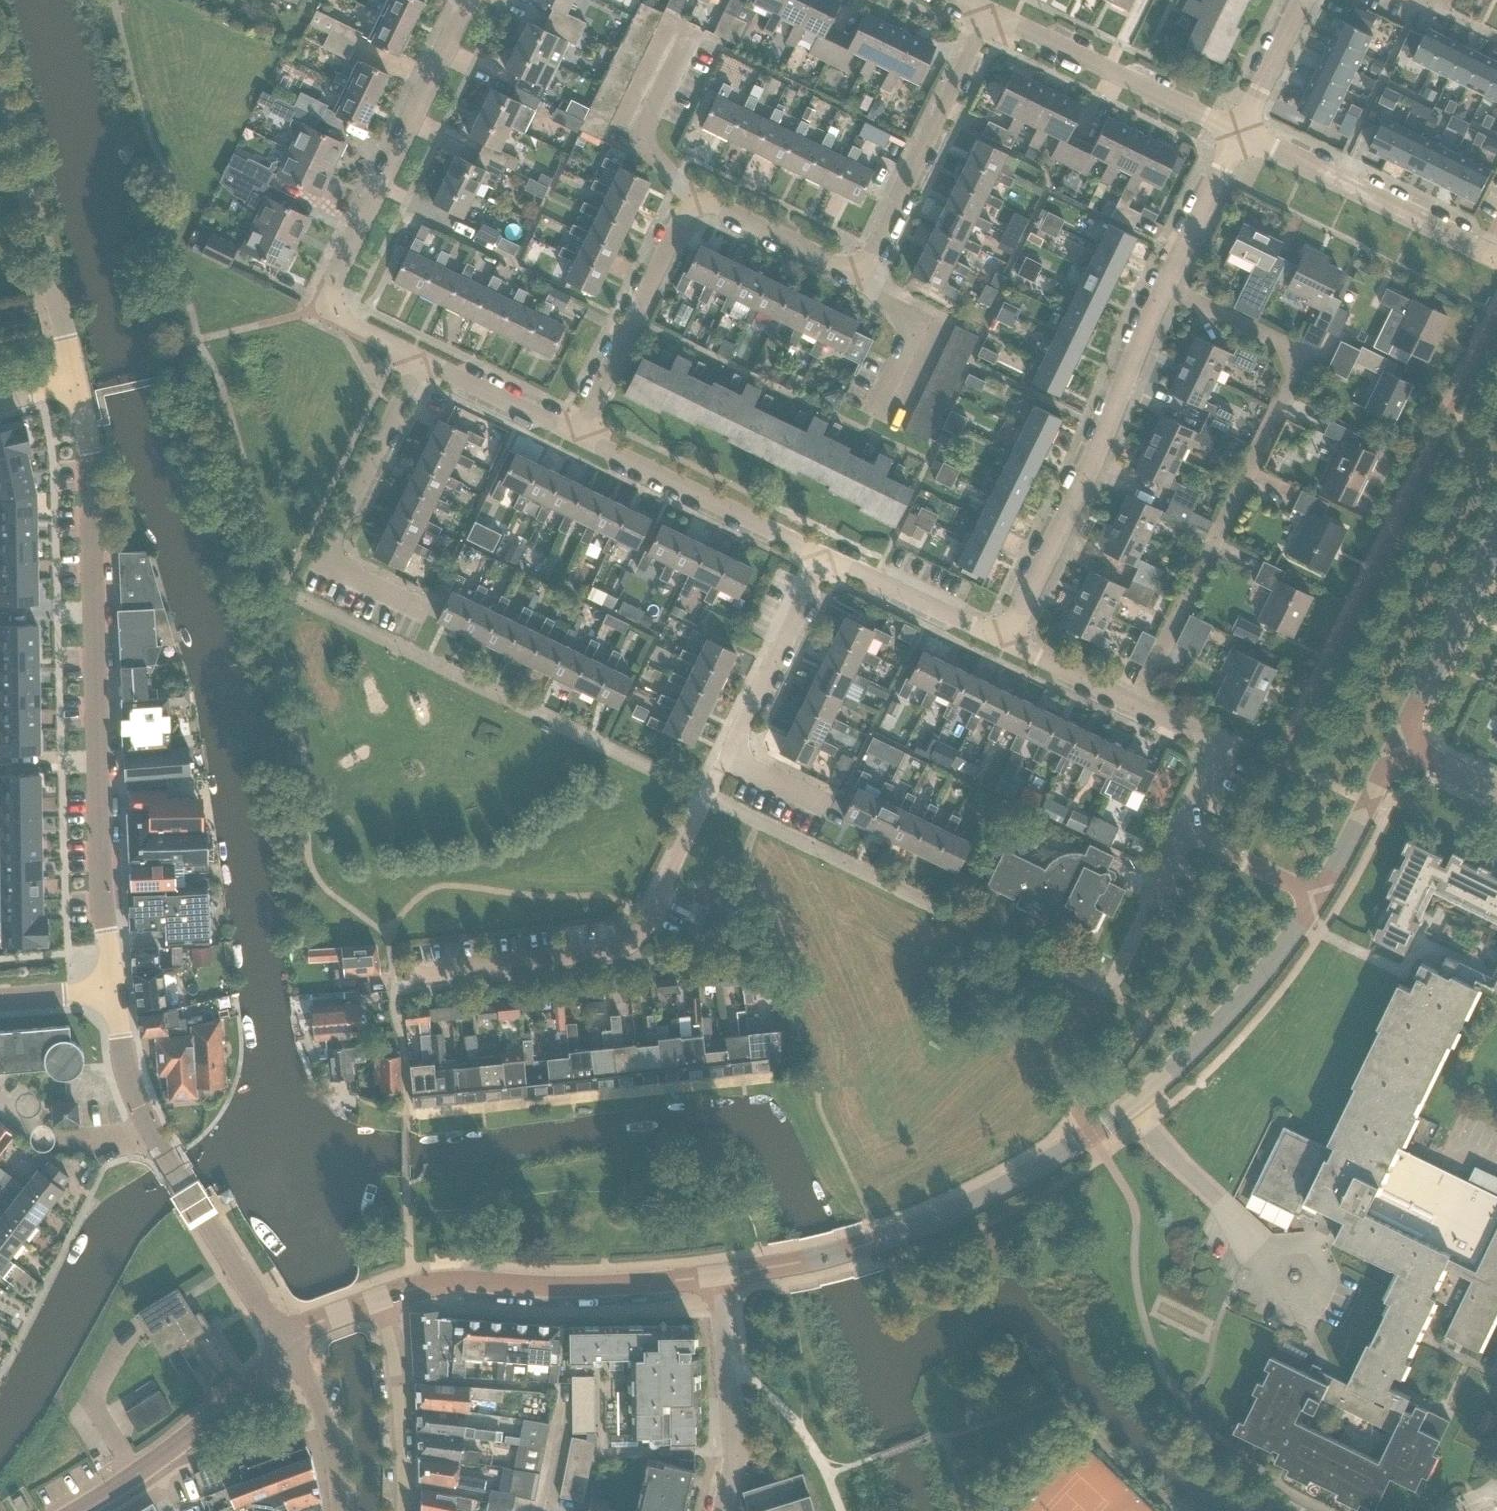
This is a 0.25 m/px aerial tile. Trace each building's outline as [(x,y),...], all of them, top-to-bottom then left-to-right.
[(410,28),(423,2),(420,0),(386,0),(384,5),(376,1),(372,10),(410,28)] [(553,7),(548,18),(581,34),(586,23),(566,13),(572,0),(538,0),(553,7)] [(666,6),(679,13),(685,0),(669,0),(666,6)] [(781,17),(776,15),(783,0),(754,0),(753,3),(772,12),(763,30),(772,35),(781,17)] [(812,0),(783,0),(776,15),(781,17),(795,23),(786,41),(795,46),(804,28),(799,26),(812,0)] [(838,36),(826,30),(840,1),(838,0),(812,0),(799,26),(804,28),(818,35),(809,53),(826,61),(838,36)] [(1127,9),(1131,0),(1109,0),(1127,9)] [(1240,9),(1244,0),(1204,0),(1202,3),(1195,0),(1190,0),(1188,4),(1232,25),(1240,9)] [(641,1),(635,13),(657,24),(663,12),(641,1)] [(1187,46),(1220,62),(1237,27),(1232,25),(1188,4),(1185,11),(1201,18),(1187,46)] [(1351,19),(1372,29),(1377,17),(1357,7),(1351,19)] [(410,28),(372,10),(368,18),(376,22),(367,39),(371,41),(371,42),(397,55),(410,28)] [(328,33),(354,46),(360,32),(335,20),(316,11),(310,24),(328,33)] [(714,32),(725,38),(735,17),(724,12),(714,32)] [(635,13),(630,24),(652,34),(657,24),(635,13)] [(851,42),(838,36),(826,61),(844,70),(853,52),(866,58),(871,61),(889,25),(865,13),(851,42)] [(1177,24),(1187,28),(1191,21),(1181,16),(1177,24)] [(735,17),(725,38),(735,43),(746,22),(735,17)] [(581,34),(548,18),(543,29),(528,22),(516,45),(559,66),(570,43),(575,45),(581,34)] [(1365,54),(1374,36),(1342,20),(1333,38),(1365,54)] [(630,24),(625,33),(647,44),(652,34),(630,24)] [(894,72),(912,36),(889,25),(871,61),(866,58),(858,76),(867,81),(876,63),(889,70),(894,72)] [(1414,60),(1432,69),(1447,37),(1429,28),(1414,60)] [(347,59),(354,46),(328,33),(322,47),(347,59)] [(647,44),(625,33),(621,42),(643,53),(647,44)] [(935,47),(912,36),(894,72),(889,70),(881,87),(890,92),(899,74),(917,83),(935,47)] [(1450,77),(1465,46),(1447,37),(1432,69),(1450,77)] [(1365,54),(1333,38),(1325,56),(1356,71),(1365,54)] [(643,53),(621,42),(616,51),(638,62),(643,53)] [(559,66),(516,45),(505,68),(520,76),(515,87),(540,99),(545,89),(547,90),(559,66)] [(1467,86),(1483,54),(1465,46),(1450,77),(1467,86)] [(616,51),(611,63),(633,74),(638,62),(616,51)] [(1496,70),(1496,62),(1483,54),(1467,86),(1485,95),(1496,70)] [(1325,56),(1316,74),(1347,89),(1356,71),(1325,56)] [(1385,64),(1376,59),(1370,70),(1380,75),(1385,64)] [(338,72),(334,80),(375,101),(388,74),(361,61),(361,62),(357,60),(349,77),(338,72)] [(611,63),(605,74),(627,85),(633,74),(611,63)] [(1485,95),(1496,101),(1496,70),(1485,95)] [(1010,148),(1023,121),(1019,119),(1036,83),(1013,72),(995,108),(1014,117),(1008,130),(989,121),(982,135),(1010,148)] [(605,74),(600,86),(622,96),(627,85),(605,74)] [(1316,74),(1307,92),(1339,107),(1347,89),(1316,74)] [(1377,81),(1366,76),(1362,85),(1373,90),(1377,81)] [(1420,92),(1425,81),(1418,78),(1413,88),(1420,92)] [(362,127),(375,101),(334,80),(330,88),(341,93),(332,111),(336,113),(336,114),(362,127)] [(702,127),(729,139),(743,109),(743,108),(726,100),(732,87),(723,83),(702,127)] [(1038,151),(1046,133),(1042,130),(1059,94),(1036,83),(1019,119),(1023,121),(1037,128),(1029,146),(1038,151)] [(769,121),(752,112),(763,88),(755,84),(749,95),(743,108),(743,109),(729,139),(754,152),(769,121)] [(600,86),(594,97),(616,108),(622,96),(600,86)] [(480,112),(510,127),(511,126),(524,133),(540,99),(515,87),(510,98),(491,89),(480,112)] [(1427,87),(1422,96),(1434,102),(1438,93),(1427,87)] [(1394,109),(1401,95),(1387,88),(1380,102),(1394,109)] [(293,106),(314,116),(319,118),(326,105),(299,92),(293,106)] [(1339,107),(1307,92),(1298,110),(1330,125),(1339,107)] [(1069,166),(1081,141),(1068,135),(1083,106),(1059,94),(1042,130),(1046,133),(1060,139),(1051,157),(1069,166)] [(594,97),(589,108),(611,119),(616,108),(594,97)] [(309,127),(314,116),(293,106),(276,98),(269,112),(301,127),(290,149),(332,170),(345,145),(309,127)] [(1451,100),(1445,111),(1453,115),(1459,103),(1451,100)] [(885,106),(876,101),(869,114),(877,119),(885,106)] [(1411,112),(1417,115),(1422,105),(1416,102),(1411,112)] [(1352,104),(1349,112),(1359,117),(1362,109),(1352,104)] [(1468,110),(1458,105),(1453,115),(1463,120),(1468,110)] [(557,107),(551,119),(578,132),(579,128),(584,120),(557,107)] [(808,107),(801,121),(809,125),(815,111),(808,107)] [(589,108),(584,119),(584,120),(605,131),(611,119),(589,108)] [(754,152),(780,164),(795,134),(795,133),(777,125),(784,112),(775,108),(769,121),(754,152)] [(499,150),(510,127),(480,112),(469,135),(484,143),(479,153),(504,166),(515,171),(520,160),(499,150)] [(1349,112),(1345,119),(1355,124),(1359,117),(1349,112)] [(1490,129),(1495,118),(1488,114),(1482,125),(1490,129)] [(1426,125),(1434,128),(1438,119),(1431,115),(1426,125)] [(1448,126),(1456,130),(1461,119),(1453,115),(1448,126)] [(1093,147),(1081,141),(1069,166),(1086,174),(1095,156),(1109,163),(1114,165),(1131,129),(1108,118),(1093,147)] [(1388,159),(1403,127),(1385,118),(1370,150),(1388,159)] [(584,120),(579,128),(601,139),(605,131),(584,120)] [(803,138),(809,125),(801,121),(795,133),(795,134),(780,164),(806,177),(821,146),(803,138)] [(891,135),(865,122),(858,135),(884,148),(891,135)] [(1406,167),(1421,136),(1403,127),(1388,159),(1406,167)] [(1154,141),(1131,129),(1114,165),(1109,163),(1100,181),(1109,185),(1118,167),(1132,174),(1137,176),(1154,141)] [(1473,143),(1481,147),(1487,136),(1479,132),(1473,143)] [(806,177),(832,189),(847,159),(846,159),(829,150),(835,137),(827,133),(821,146),(806,177)] [(1439,145),(1421,136),(1406,167),(1423,176),(1439,145)] [(1487,136),(1481,147),(1487,150),(1492,148),(1496,140),(1487,136)] [(857,138),(853,145),(861,150),(865,142),(857,138)] [(595,179),(593,183),(638,204),(649,181),(621,168),(628,154),(611,146),(612,144),(602,139),(598,147),(598,154),(605,157),(601,166),(617,173),(610,187),(595,179)] [(967,162),(1011,184),(1014,179),(998,171),(1007,154),(978,140),(967,162)] [(1132,174),(1115,209),(1112,216),(1133,226),(1140,213),(1128,207),(1141,179),(1160,188),(1177,152),(1154,141),(1137,176),(1132,174)] [(853,145),(846,159),(847,159),(832,189),(858,202),(873,171),(855,163),(861,150),(853,145)] [(1456,153),(1439,145),(1423,176),(1441,185),(1456,153)] [(241,171),(267,184),(272,173),(277,175),(320,196),(332,170),(290,149),(283,163),(279,160),(272,163),(270,168),(247,157),(241,171)] [(444,179),(474,194),(480,182),(493,188),(504,166),(479,153),(473,164),(455,155),(444,179)] [(1441,185),(1459,193),(1474,162),(1456,153),(1441,185)] [(1010,187),(1011,184),(967,162),(956,185),(1001,207),(1003,201),(987,194),(994,180),(1010,187)] [(1477,202),(1492,171),(1474,162),(1459,193),(1477,202)] [(287,193),(267,184),(241,171),(228,165),(220,182),(234,196),(260,208),(254,223),(297,244),(309,218),(281,204),(287,193)] [(1067,166),(1059,184),(1075,191),(1083,173),(1067,166)] [(548,187),(554,177),(537,169),(533,180),(548,187)] [(529,178),(524,189),(544,198),(548,187),(533,180),(529,178)] [(482,197),(474,194),(444,179),(433,202),(463,217),(469,204),(476,208),(482,197)] [(638,204),(593,183),(591,188),(606,196),(600,209),(584,202),(582,205),(627,226),(638,204)] [(999,210),(1001,207),(956,185),(945,207),(990,229),(992,224),(976,216),(983,202),(999,210)] [(627,226),(582,205),(580,210),(596,218),(589,232),(573,224),(572,227),(616,249),(627,226)] [(1111,217),(1112,216),(1115,209),(1105,205),(1101,212),(1111,217)] [(988,232),(990,229),(945,207),(934,229),(979,251),(981,246),(965,238),(972,224),(988,232)] [(1037,218),(1044,221),(1048,212),(1042,209),(1037,218)] [(1048,212),(1044,221),(1060,229),(1063,220),(1048,212)] [(493,244),(501,228),(483,219),(476,235),(493,244)] [(1060,229),(1044,221),(1040,230),(1056,237),(1060,229)] [(1244,222),(1230,251),(1255,263),(1243,289),(1267,301),(1277,279),(1283,267),(1272,261),(1282,240),(1244,222)] [(297,244),(254,223),(241,248),(284,269),(297,244)] [(1097,247),(1126,261),(1137,237),(1108,223),(1097,247)] [(616,249),(572,227),(569,232),(585,240),(578,254),(562,246),(561,249),(606,271),(616,249)] [(977,254),(979,251),(934,229),(923,252),(968,274),(970,268),(955,261),(961,247),(977,254)] [(228,266),(237,247),(211,234),(201,253),(228,266)] [(514,254),(519,243),(502,235),(497,245),(514,254)] [(996,247),(1010,254),(1015,242),(1002,236),(996,247)] [(394,281),(420,294),(435,263),(417,255),(423,242),(415,238),(394,281)] [(723,256),(700,245),(686,273),(684,272),(675,289),(684,293),(692,277),(706,284),(709,285),(723,256)] [(1115,283),(1126,261),(1097,247),(1086,269),(1115,283)] [(1283,267),(1277,279),(1289,285),(1288,288),(1308,298),(1306,301),(1322,309),(1314,325),(1327,331),(1339,308),(1338,307),(1342,301),(1329,295),(1340,272),(1325,265),(1328,259),(1307,248),(1298,266),(1286,260),(1283,267)] [(606,271),(561,249),(558,255),(574,262),(566,280),(595,294),(606,271)] [(420,294),(446,307),(461,276),(443,267),(449,254),(441,250),(435,263),(420,294)] [(966,277),(968,274),(923,252),(912,275),(940,288),(938,291),(955,299),(959,291),(944,283),(950,269),(966,277)] [(745,267),(723,256),(709,285),(706,284),(698,300),(706,304),(714,288),(728,295),(731,296),(745,267)] [(1026,257),(1022,265),(1038,273),(1042,264),(1026,257)] [(446,307),(472,319),(487,288),(486,288),(469,280),(475,267),(467,263),(461,276),(446,307)] [(1038,273),(1022,265),(1017,274),(1034,282),(1038,273)] [(767,278),(745,267),(731,296),(728,295),(720,311),(729,315),(736,299),(750,306),(753,307),(767,278)] [(1104,305),(1115,283),(1086,269),(1075,291),(1104,305)] [(990,283),(1002,289),(1007,277),(996,271),(990,283)] [(472,319),(498,332),(512,301),(495,292),(501,279),(493,275),(486,288),(487,288),(472,319)] [(1193,286),(1203,291),(1208,280),(1198,275),(1193,286)] [(790,289),(767,278),(753,307),(750,306),(742,321),(747,324),(741,334),(745,336),(758,310),(772,317),(775,318),(790,289)] [(978,300),(990,306),(998,290),(986,284),(978,300)] [(570,296),(552,287),(546,300),(563,309),(570,296)] [(498,332),(523,344),(538,313),(521,305),(527,292),(518,288),(512,301),(498,332)] [(1426,360),(1447,317),(1414,301),(1413,301),(1386,288),(1379,302),(1406,316),(1392,344),(1426,360)] [(812,300),(790,289),(775,318),(772,317),(765,332),(773,337),(781,321),(795,328),(798,329),(812,300)] [(1093,328),(1104,305),(1075,291),(1064,314),(1093,328)] [(538,313),(523,344),(550,357),(565,326),(546,317),(553,304),(544,300),(538,313)] [(834,311),(812,300),(798,329),(795,328),(787,343),(795,348),(803,332),(817,338),(820,340),(834,311)] [(1004,302),(1000,310),(1016,318),(1020,309),(1004,302)] [(1339,308),(1327,331),(1339,337),(1350,313),(1339,308)] [(1012,327),(1016,318),(1000,310),(996,319),(994,319),(989,329),(995,329),(999,321),(1012,327)] [(840,355),(860,364),(872,341),(853,331),(857,322),(834,311),(820,340),(817,338),(809,354),(818,358),(825,343),(842,351),(840,355)] [(1082,350),(1093,328),(1064,314),(1053,336),(1082,350)] [(954,327),(949,337),(972,348),(977,337),(954,327)] [(695,338),(709,345),(713,335),(700,328),(695,338)] [(1014,336),(1001,335),(999,338),(1018,347),(1021,340),(1014,336)] [(1071,373),(1082,350),(1053,336),(1042,359),(1071,373)] [(972,348),(949,337),(944,347),(967,359),(972,348)] [(1182,364),(1215,380),(1225,360),(1250,372),(1259,354),(1238,344),(1233,355),(1195,337),(1182,364)] [(1340,341),(1332,359),(1351,368),(1354,362),(1381,375),(1364,409),(1394,424),(1413,386),(1392,376),(1397,364),(1361,346),(1360,350),(1340,341)] [(795,348),(791,345),(785,357),(789,360),(795,348)] [(967,359),(944,347),(939,358),(963,369),(967,359)] [(994,364),(998,355),(982,347),(978,356),(994,364)] [(666,363),(671,353),(664,349),(659,359),(666,363)] [(669,373),(659,368),(641,360),(625,392),(660,409),(662,405),(662,404),(683,360),(677,357),(669,373)] [(963,369),(939,358),(934,368),(958,380),(963,369)] [(1060,396),(1071,373),(1042,359),(1031,382),(1060,396)] [(697,417),(710,388),(684,375),(689,363),(683,360),(662,404),(662,405),(695,421),(698,417),(697,417)] [(702,375),(707,365),(699,361),(694,371),(702,375)] [(1205,401),(1215,380),(1182,364),(1169,392),(1209,412),(1204,423),(1225,433),(1234,415),(1205,401)] [(958,380),(934,368),(929,379),(953,390),(958,380)] [(785,386),(796,392),(804,377),(793,372),(785,386)] [(738,387),(742,377),(735,374),(730,383),(738,387)] [(981,391),(985,382),(968,374),(965,383),(981,391)] [(953,390),(929,379),(924,389),(948,401),(953,390)] [(740,397),(730,392),(713,384),(710,388),(697,417),(698,417),(730,433),(752,388),(746,385),(740,397)] [(762,453),(778,421),(751,408),(759,392),(752,388),(730,433),(728,437),(762,453)] [(839,410),(847,393),(840,389),(825,393),(822,401),(839,410)] [(948,401),(924,389),(919,400),(943,411),(948,401)] [(769,407),(774,398),(766,394),(761,404),(769,407)] [(943,411),(919,400),(914,410),(938,422),(943,411)] [(1022,428),(1051,442),(1062,419),(1033,405),(1022,428)] [(808,414),(800,410),(795,420),(803,424),(808,414)] [(938,422),(914,410),(909,421),(933,432),(938,422)] [(951,411),(947,419),(963,427),(967,419),(951,411)] [(1148,443),(1181,459),(1191,438),(1217,451),(1225,433),(1204,423),(1199,434),(1162,415),(1148,443)] [(805,434),(778,421),(762,453),(796,470),(798,466),(798,465),(819,421),(813,418),(805,434)] [(428,442),(473,464),(474,461),(458,453),(465,439),(481,447),(485,438),(468,430),(467,433),(439,419),(428,442)] [(963,427),(947,419),(943,428),(958,436),(963,427)] [(1356,503),(1378,459),(1360,451),(1366,438),(1329,420),(1323,434),(1341,443),(1320,486),(1356,503)] [(831,482),(847,449),(820,436),(826,424),(819,421),(798,465),(798,466),(831,482)] [(933,432),(909,421),(904,431),(928,444),(933,432)] [(838,436),(843,426),(835,422),(830,432),(838,436)] [(0,432),(0,456),(30,449),(25,426),(0,432)] [(1040,464),(1051,442),(1022,428),(1011,451),(1040,464)] [(939,442),(947,446),(950,439),(943,435),(939,442)] [(470,469),(473,464),(428,442),(417,465),(462,486),(463,483),(448,475),(454,461),(470,469)] [(870,456),(875,447),(867,443),(862,453),(870,456)] [(1191,512),(1192,511),(1200,494),(1171,480),(1181,459),(1148,443),(1135,471),(1176,490),(1171,501),(1191,512)] [(0,456),(0,477),(30,470),(26,451),(31,450),(30,449),(0,456)] [(872,467),(862,462),(846,454),(848,449),(847,449),(831,482),(829,486),(863,502),(884,458),(878,455),(872,467)] [(1029,487),(1040,464),(1011,451),(1000,473),(1029,487)] [(525,494),(539,465),(516,453),(502,481),(499,480),(491,497),(499,501),(507,485),(521,492),(525,494)] [(895,523),(911,491),(883,477),(891,461),(884,458),(863,502),(860,507),(895,523)] [(943,462),(939,471),(955,479),(959,470),(943,462)] [(901,477),(906,467),(898,464),(894,473),(901,477)] [(417,465),(406,487),(451,509),(451,508),(453,505),(437,498),(444,484),(459,491),(462,486),(417,465)] [(525,494),(521,492),(513,508),(522,512),(529,496),(543,503),(547,504),(561,476),(539,465),(525,494)] [(0,477),(0,498),(36,494),(30,470),(0,477)] [(955,479),(939,471),(935,480),(951,488),(955,479)] [(1018,509),(1029,487),(1000,473),(989,496),(1018,509)] [(552,507),(566,513),(569,515),(583,486),(561,476),(547,504),(543,503),(536,518),(544,523),(552,507)] [(574,518),(588,524),(592,526),(606,497),(583,486),(569,515),(566,513),(558,529),(566,533),(574,518)] [(451,509),(406,487),(395,509),(440,531),(442,528),(426,520),(433,506),(463,521),(465,515),(451,508),(451,509)] [(1324,571),(1344,528),(1321,517),(1328,504),(1301,491),(1292,508),(1309,516),(1290,554),(1324,571)] [(0,498),(0,519),(36,519),(36,494),(0,498)] [(1213,521),(1192,511),(1191,512),(1171,501),(1165,512),(1128,494),(1114,522),(1147,538),(1157,517),(1183,529),(1204,540),(1213,521)] [(1007,532),(1018,509),(989,496),(978,518),(1007,532)] [(596,528),(610,535),(614,537),(628,508),(606,497),(592,526),(588,524),(580,540),(589,544),(596,528)] [(922,507),(918,516),(933,523),(937,515),(922,507)] [(614,537),(610,535),(602,551),(611,555),(619,539),(636,548),(651,519),(628,508),(614,537)] [(438,536),(440,531),(395,509),(385,532),(429,553),(431,550),(415,542),(422,528),(438,536)] [(910,512),(900,530),(911,535),(916,525),(914,524),(918,516),(910,512)] [(933,523),(918,516),(914,524),(916,525),(930,531),(933,523)] [(996,554),(1007,532),(978,518),(967,540),(996,554)] [(0,519),(0,539),(36,539),(36,519),(0,519)] [(492,552),(502,534),(475,520),(466,538),(492,552)] [(1137,558),(1147,538),(1114,522),(1101,550),(1138,568),(1133,578),(1154,589),(1163,571),(1137,558)] [(464,528),(455,523),(450,534),(458,538),(464,528)] [(670,564),(684,535),(661,524),(647,552),(645,551),(637,568),(645,572),(653,556),(667,563),(670,564)] [(427,558),(429,553),(385,532),(373,555),(402,569),(411,551),(427,558)] [(707,546),(684,535),(670,564),(667,563),(659,579),(667,583),(675,567),(689,573),(693,575),(707,546)] [(0,539),(0,560),(37,559),(36,539),(0,539)] [(985,577),(996,554),(967,540),(956,564),(985,577)] [(516,564),(524,548),(512,542),(504,558),(516,564)] [(715,586),(729,557),(707,546),(693,575),(689,573),(679,594),(687,598),(693,586),(707,593),(711,584),(715,586)] [(146,689),(148,689),(149,689),(149,678),(145,678),(145,672),(151,671),(159,644),(174,643),(148,551),(118,552),(121,610),(119,610),(122,667),(120,667),(122,700),(147,698),(146,689)] [(751,568),(729,557),(715,586),(711,584),(707,593),(703,600),(712,604),(720,588),(737,597),(751,568)] [(37,580),(37,559),(0,560),(0,580),(37,580)] [(1301,618),(1311,597),(1280,582),(1284,572),(1263,561),(1254,581),(1272,590),(1258,620),(1288,634),(1297,616),(1301,618)] [(1145,606),(1154,589),(1133,578),(1128,589),(1090,572),(1077,599),(1110,615),(1120,594),(1145,606)] [(460,631),(482,586),(479,585),(471,601),(457,594),(465,578),(457,574),(448,591),(451,592),(437,620),(460,631)] [(0,580),(0,603),(37,602),(37,580),(0,580)] [(483,642),(504,597),(501,595),(493,611),(479,605),(487,589),(482,586),(460,631),(483,642)] [(527,608),(505,653),(527,664),(549,619),(546,617),(538,633),(524,626),(539,596),(534,593),(527,608)] [(602,604),(612,609),(617,598),(607,594),(602,604)] [(483,642),(505,653),(527,608),(524,606),(516,622),(502,615),(509,599),(504,597),(483,642)] [(1100,635),(1110,615),(1077,599),(1063,627),(1095,642),(1094,645),(1105,650),(1110,640),(1100,635)] [(671,613),(682,618),(686,611),(674,605),(671,613)] [(634,606),(629,618),(640,623),(645,612),(634,606)] [(607,613),(603,623),(611,627),(616,617),(607,613)] [(657,620),(645,614),(641,623),(653,629),(657,620)] [(1209,625),(1190,616),(1176,644),(1195,654),(1209,625)] [(863,654),(865,650),(872,637),(888,644),(892,636),(875,628),(873,630),(845,617),(834,640),(863,654)] [(550,674),(572,629),(568,628),(561,644),(547,637),(554,621),(549,619),(527,664),(550,674)] [(1255,643),(1262,629),(1251,623),(1249,627),(1238,622),(1233,633),(1255,643)] [(0,626),(0,648),(38,648),(38,625),(0,626)] [(550,674),(572,685),(594,640),(591,639),(583,655),(569,648),(577,632),(572,629),(550,674)] [(640,635),(630,629),(625,638),(636,643),(640,635)] [(1157,638),(1156,637),(1143,631),(1129,659),(1143,666),(1157,638)] [(683,649),(680,654),(725,676),(736,653),(707,639),(698,657),(683,649)] [(594,696),(616,651),(613,649),(605,665),(591,659),(599,643),(594,640),(572,685),(594,696)] [(881,658),(865,650),(863,654),(834,640),(823,662),(852,676),(854,673),(861,659),(877,667),(881,658)] [(0,648),(0,669),(38,668),(38,648),(0,648)] [(1251,720),(1276,669),(1232,648),(1221,670),(1227,673),(1214,701),(1251,720)] [(621,654),(616,651),(594,696),(617,707),(631,678),(614,669),(621,654)] [(914,683),(928,690),(930,691),(944,662),(922,651),(909,679),(906,678),(898,695),(906,699),(914,683)] [(725,676),(680,654),(679,658),(694,665),(688,679),(672,672),(669,677),(714,698),(725,676)] [(852,676),(823,662),(812,684),(842,698),(843,695),(850,681),(866,689),(870,680),(854,673),(852,676)] [(930,691),(928,690),(920,706),(929,710),(936,694),(950,701),(952,702),(966,672),(944,662),(930,691)] [(0,669),(0,689),(39,689),(38,668),(0,669)] [(952,702),(950,701),(943,717),(951,721),(959,705),(973,711),(975,712),(989,683),(966,672),(952,702)] [(714,698),(669,677),(668,680),(684,688),(677,702),(661,694),(659,699),(704,721),(714,698)] [(1011,694),(989,683),(975,712),(973,711),(965,727),(973,731),(981,715),(995,722),(997,723),(1011,694)] [(859,703),(843,695),(842,698),(812,684),(802,707),(831,721),(832,717),(839,703),(855,711),(859,703)] [(876,684),(872,692),(886,699),(890,690),(876,684)] [(189,747),(170,749),(169,705),(190,703),(188,686),(149,689),(148,689),(148,698),(147,698),(122,700),(123,752),(124,752),(125,778),(191,773),(189,747)] [(0,689),(0,710),(39,709),(39,689),(0,689)] [(997,723),(995,722),(987,738),(996,742),(1003,726),(1017,733),(1020,734),(1034,705),(1011,694),(997,723)] [(704,721),(659,699),(657,702),(673,710),(666,724),(650,716),(646,724),(663,733),(664,730),(693,743),(704,721)] [(902,704),(892,700),(886,712),(896,717),(902,704)] [(637,704),(632,716),(644,721),(649,710),(637,704)] [(1026,737),(1040,744),(1042,745),(1056,716),(1034,705),(1020,734),(1017,733),(1010,749),(1008,748),(1003,758),(1009,761),(1014,751),(1018,753),(1026,737)] [(831,721),(802,707),(791,729),(820,743),(822,740),(828,726),(844,733),(848,725),(832,717),(831,721)] [(39,730),(39,709),(0,710),(0,730),(39,730)] [(1048,748),(1062,755),(1065,756),(1079,727),(1056,716),(1042,745),(1040,744),(1032,760),(1040,764),(1048,748)] [(1070,759),(1084,765),(1087,767),(1101,738),(1079,727),(1065,756),(1062,755),(1054,771),(1063,775),(1070,759)] [(837,747),(822,740),(820,743),(791,729),(780,752),(809,766),(817,748),(833,756),(837,747)] [(0,730),(0,753),(39,752),(39,730),(0,730)] [(866,751),(880,758),(886,744),(873,737),(866,751)] [(1093,770),(1107,776),(1110,778),(1124,749),(1101,738),(1087,767),(1084,765),(1077,781),(1085,786),(1093,770)] [(935,747),(921,740),(915,751),(929,758),(935,747)] [(1110,778),(1107,776),(1099,792),(1107,796),(1115,780),(1133,789),(1146,795),(1156,773),(1143,767),(1147,760),(1124,749),(1110,778)] [(957,755),(948,750),(942,762),(951,766),(957,755)] [(854,759),(843,754),(832,775),(843,781),(854,759)] [(976,770),(964,763),(959,773),(971,779),(976,770)] [(843,817),(866,828),(888,783),(885,781),(877,797),(863,791),(871,775),(862,770),(854,787),(857,789),(843,817)] [(1019,782),(1004,774),(996,791),(1011,799),(1019,782)] [(40,775),(0,775),(1,798),(40,797),(40,775)] [(866,828),(889,839),(910,794),(907,792),(899,808),(885,801),(893,785),(888,783),(866,828)] [(1044,795),(1025,786),(1017,802),(1036,811),(1044,795)] [(168,790),(129,791),(129,813),(150,812),(151,830),(202,829),(201,809),(192,809),(192,798),(168,798),(168,790)] [(889,839),(911,849),(933,805),(929,803),(922,819),(908,812),(915,796),(910,794),(889,839)] [(40,797),(1,798),(1,819),(40,818),(40,797)] [(1070,808),(1047,797),(1040,812),(1062,823),(1070,808)] [(911,849),(933,860),(955,815),(952,814),(944,830),(930,823),(938,807),(933,805),(911,849)] [(1092,818),(1074,810),(1066,825),(1085,834),(1092,818)] [(129,813),(127,813),(130,864),(153,862),(207,861),(206,829),(202,829),(151,830),(150,812),(129,813)] [(955,815),(933,860),(956,871),(970,842),(952,834),(960,818),(955,815)] [(1093,816),(1092,818),(1085,834),(1110,846),(1118,828),(1093,816)] [(40,818),(1,819),(1,839),(41,839),(40,818)] [(41,839),(1,839),(1,860),(41,859),(41,839)] [(1491,875),(1493,870),(1482,865),(1480,870),(1465,863),(1468,858),(1456,852),(1448,867),(1442,864),(1446,858),(1410,840),(1404,852),(1409,855),(1402,869),(1397,867),(1391,879),(1396,881),(1389,896),(1394,899),(1389,909),(1394,911),(1386,929),(1381,927),(1375,939),(1383,943),(1407,954),(1422,923),(1412,919),(1417,910),(1420,911),(1432,885),(1496,916),(1496,878),(1491,875)] [(1089,844),(1084,854),(1081,853),(1079,853),(1076,853),(1073,853),(1068,853),(1065,854),(1063,855),(1059,856),(1056,858),(1053,860),(1052,861),(1050,863),(1048,864),(1047,866),(1045,869),(1004,849),(986,886),(1014,899),(1017,893),(1020,895),(1015,906),(1069,932),(1073,922),(1089,929),(1094,927),(1102,912),(1112,917),(1125,889),(1108,881),(1110,878),(1108,874),(1105,872),(1113,856),(1089,844)] [(41,859),(1,860),(2,880),(41,879),(41,859)] [(153,862),(130,864),(131,889),(186,886),(185,872),(195,872),(195,864),(207,864),(207,861),(153,862)] [(41,879),(2,880),(2,900),(42,899),(41,879)] [(186,886),(131,889),(131,890),(129,890),(131,930),(165,928),(166,943),(211,940),(208,887),(186,888),(186,886)] [(42,899),(2,900),(2,920),(47,920),(47,919),(42,919),(42,899)] [(47,920),(2,920),(3,944),(47,944),(47,920)] [(345,976),(380,973),(376,946),(343,948),(309,951),(309,962),(344,959),(345,976)] [(173,968),(183,966),(182,947),(172,947),(173,968)] [(212,966),(211,947),(192,948),(193,967),(212,966)] [(132,949),(133,972),(159,971),(159,970),(158,948),(132,949)] [(1440,1455),(1435,1453),(1450,1420),(1410,1401),(1411,1397),(1391,1387),(1397,1374),(1403,1378),(1411,1362),(1407,1360),(1437,1299),(1458,1309),(1446,1334),(1480,1351),(1496,1316),(1496,1195),(1399,1147),(1401,1143),(1404,1145),(1408,1137),(1419,1115),(1404,1109),(1410,1095),(1422,1101),(1450,1044),(1453,1046),(1480,988),(1475,985),(1477,980),(1496,989),(1496,979),(1448,956),(1441,971),(1422,962),(1416,976),(1419,977),(1412,990),(1399,983),(1378,1027),(1381,1028),(1354,1085),(1357,1086),(1329,1142),(1333,1144),(1331,1149),(1285,1126),(1253,1192),(1310,1220),(1317,1207),(1324,1210),(1321,1218),(1334,1224),(1338,1217),(1345,1220),(1335,1240),(1393,1268),(1393,1267),(1400,1271),(1386,1299),(1392,1302),(1372,1343),(1369,1342),(1348,1384),(1323,1372),(1324,1369),(1315,1365),(1310,1375),(1273,1357),(1237,1433),(1273,1451),(1274,1448),(1280,1451),(1275,1461),(1376,1510),(1392,1477),(1417,1490),(1424,1475),(1429,1477),(1440,1455)] [(740,980),(739,970),(727,972),(728,981),(740,980)] [(770,991),(768,970),(741,973),(745,1004),(754,1003),(753,993),(770,991)] [(162,971),(159,971),(133,972),(138,1015),(164,1012),(164,1011),(167,1010),(162,971)] [(719,975),(703,976),(702,976),(703,987),(720,985),(719,975)] [(677,992),(675,979),(658,980),(659,993),(677,992)] [(370,981),(357,983),(358,993),(371,992),(370,981)] [(603,994),(602,988),(586,989),(588,1008),(589,1014),(604,1012),(603,994)] [(966,1011),(971,1001),(951,991),(947,1001),(966,1011)] [(552,1009),(550,994),(541,995),(542,1010),(552,1009)] [(752,1071),(749,1035),(747,1035),(745,1012),(743,994),(735,995),(737,1013),(740,1036),(727,1037),(727,1040),(726,1040),(730,1074),(752,1071)] [(495,1005),(496,1018),(497,1018),(498,1021),(521,1018),(519,997),(496,1001),(496,1005),(495,1005)] [(695,1036),(692,1036),(690,1024),(679,1025),(681,1037),(685,1078),(707,1076),(701,1019),(703,1018),(701,998),(691,999),(695,1036)] [(550,1093),(572,1090),(565,1024),(566,1024),(563,1000),(555,1001),(558,1032),(560,1056),(547,1057),(548,1061),(546,1061),(550,1093)] [(333,1039),(362,1036),(358,1003),(312,1007),(315,1034),(333,1033),(333,1039)] [(478,1020),(496,1018),(495,1005),(476,1008),(478,1020)] [(164,1012),(138,1015),(141,1037),(168,1033),(188,1031),(186,1019),(179,1020),(179,1018),(177,1008),(167,1011),(167,1010),(164,1011),(164,1012)] [(429,1021),(428,1010),(404,1012),(405,1024),(429,1021)] [(191,1027),(212,1022),(210,1012),(191,1017),(191,1027)] [(617,1086),(640,1083),(636,1045),(625,1046),(622,1015),(612,1016),(613,1031),(612,1031),(617,1086)] [(638,1045),(636,1045),(640,1083),(662,1081),(657,1030),(659,1030),(657,1015),(649,1016),(652,1046),(639,1047),(638,1045)] [(711,1017),(703,1018),(701,1019),(707,1076),(730,1074),(726,1040),(712,1041),(712,1036),(713,1035),(711,1017)] [(220,1019),(212,1022),(191,1027),(192,1035),(156,1039),(159,1075),(167,1074),(170,1100),(193,1098),(192,1088),(224,1087),(220,1019)] [(565,1024),(572,1090),(595,1088),(591,1056),(577,1057),(577,1050),(578,1050),(575,1023),(566,1024),(565,1024)] [(0,1031),(0,1072),(47,1068),(48,1070),(49,1072),(51,1073),(53,1075),(55,1076),(58,1077),(61,1078),(64,1078),(66,1078),(70,1078),(73,1076),(75,1075),(76,1074),(78,1073),(79,1072),(81,1070),(81,1069),(82,1067),(83,1065),(84,1063),(84,1062),(84,1060),(84,1059),(84,1056),(83,1052),(81,1049),(78,1044),(76,1042),(74,1041),(71,1040),(70,1025),(0,1031)] [(671,1029),(659,1030),(657,1030),(662,1081),(685,1078),(681,1037),(672,1038),(671,1029)] [(595,1088),(617,1086),(612,1031),(603,1032),(605,1049),(592,1050),(593,1056),(591,1056),(595,1088)] [(749,1035),(752,1071),(775,1069),(774,1056),(787,1056),(787,1057),(788,1057),(783,1032),(749,1035)] [(333,1033),(315,1034),(315,1041),(327,1040),(328,1048),(327,1048),(331,1081),(353,1078),(351,1061),(360,1060),(365,1054),(362,1036),(333,1039),(333,1033)] [(456,1064),(455,1058),(445,1059),(443,1034),(430,1035),(437,1104),(460,1102),(456,1070),(457,1070),(456,1064)] [(414,1107),(437,1104),(430,1035),(422,1036),(426,1073),(410,1075),(414,1107)] [(523,1051),(522,1051),(527,1095),(550,1093),(546,1061),(535,1062),(532,1035),(521,1036),(523,1051)] [(457,1070),(456,1070),(460,1102),(482,1100),(478,1057),(479,1057),(477,1036),(465,1037),(467,1062),(456,1064),(457,1070)] [(389,1051),(388,1042),(374,1042),(374,1052),(375,1052),(375,1057),(374,1057),(375,1083),(380,1083),(381,1092),(400,1092),(399,1051),(389,1051)] [(527,1095),(522,1051),(501,1053),(501,1055),(500,1055),(505,1097),(527,1095)] [(500,1055),(479,1057),(478,1057),(482,1100),(505,1097),(500,1055)] [(55,1124),(77,1122),(76,1104),(54,1106),(55,1124)] [(0,1124),(0,1154),(15,1135),(0,1124)] [(24,1186),(50,1207),(64,1190),(61,1187),(69,1177),(49,1161),(41,1172),(38,1169),(24,1186)] [(11,1203),(37,1224),(50,1207),(24,1186),(6,1173),(0,1168),(0,1183),(9,1191),(13,1189),(18,1194),(11,1203)] [(229,1188),(228,1189),(220,1194),(225,1204),(235,1198),(229,1188)] [(11,1203),(3,1213),(0,1210),(0,1222),(24,1241),(37,1224),(11,1203)] [(10,1258),(24,1241),(0,1222),(0,1250),(10,1258)] [(6,1280),(17,1266),(9,1260),(10,1258),(0,1250),(0,1275),(6,1280)] [(135,1314),(137,1317),(161,1357),(178,1346),(205,1390),(236,1371),(199,1312),(194,1315),(178,1288),(135,1314)] [(455,1337),(456,1319),(434,1318),(435,1314),(412,1314),(413,1333),(455,1337)] [(456,1319),(455,1337),(453,1357),(453,1359),(452,1377),(465,1378),(467,1357),(484,1358),(487,1321),(456,1319)] [(509,1323),(487,1321),(484,1358),(500,1360),(499,1380),(504,1380),(509,1323)] [(530,1325),(509,1323),(504,1380),(513,1381),(514,1365),(526,1366),(527,1362),(528,1362),(530,1325)] [(562,1327),(530,1325),(528,1362),(546,1363),(545,1366),(552,1366),(551,1383),(558,1383),(562,1327)] [(693,1348),(693,1325),(569,1327),(569,1358),(567,1359),(567,1364),(592,1364),(592,1351),(635,1350),(635,1357),(631,1357),(632,1436),(663,1436),(663,1435),(670,1434),(670,1445),(696,1445),(695,1423),(700,1423),(699,1356),(690,1356),(690,1348),(693,1348)] [(453,1357),(455,1337),(413,1333),(414,1354),(453,1357)] [(448,1359),(453,1359),(453,1357),(414,1354),(416,1375),(448,1375),(448,1359)] [(572,1375),(572,1384),(573,1432),(596,1432),(595,1375),(572,1375)] [(416,1383),(417,1407),(427,1409),(466,1411),(468,1412),(469,1398),(502,1401),(503,1389),(416,1383)] [(171,1410),(159,1390),(124,1411),(137,1431),(171,1410)] [(417,1407),(418,1431),(428,1433),(463,1436),(495,1441),(497,1431),(464,1426),(466,1411),(427,1409),(417,1407)] [(1488,1410),(1479,1428),(1492,1435),(1496,1425),(1496,1415),(1488,1410)] [(519,1445),(545,1449),(549,1424),(523,1420),(520,1438),(506,1436),(505,1442),(519,1444),(519,1445)] [(428,1433),(418,1431),(419,1454),(459,1461),(458,1461),(458,1462),(476,1464),(478,1454),(460,1451),(463,1436),(428,1433)] [(497,1431),(495,1441),(501,1442),(503,1432),(497,1431)] [(203,1495),(310,1455),(303,1433),(237,1456),(243,1471),(224,1478),(222,1478),(217,1465),(195,1474),(197,1479),(203,1495)] [(570,1449),(593,1454),(595,1441),(572,1437),(570,1449)] [(514,1469),(539,1473),(540,1474),(545,1449),(519,1445),(514,1469)] [(567,1461),(591,1465),(593,1454),(570,1449),(567,1461)] [(315,1474),(310,1455),(203,1495),(210,1510),(219,1510),(232,1507),(231,1505),(250,1499),(315,1474)] [(458,1462),(458,1461),(419,1455),(420,1480),(484,1492),(486,1481),(456,1475),(458,1462)] [(638,1500),(683,1510),(685,1510),(695,1469),(694,1469),(695,1459),(679,1458),(678,1466),(648,1458),(638,1500)] [(565,1473),(588,1477),(591,1465),(567,1461),(565,1473)] [(514,1469),(510,1494),(516,1495),(534,1499),(539,1473),(514,1469)] [(563,1484),(586,1489),(588,1477),(565,1473),(563,1484)] [(802,1473),(743,1492),(749,1510),(814,1510),(802,1473)] [(315,1474),(250,1499),(255,1510),(290,1510),(321,1501),(315,1474)] [(583,1501),(586,1489),(563,1484),(560,1497),(583,1501)] [(421,1489),(421,1510),(455,1510),(455,1508),(470,1510),(472,1499),(421,1489)] [(513,1507),(516,1495),(510,1494),(503,1492),(491,1489),(488,1501),(513,1507)] [(29,1508),(21,1494),(12,1500),(19,1510),(24,1510),(29,1508)] [(607,1507),(609,1501),(591,1496),(588,1510),(623,1510),(607,1507)] [(636,1510),(683,1510),(638,1500),(636,1510)] [(321,1501),(290,1510),(323,1510),(321,1501)] [(513,1507),(488,1501),(486,1510),(512,1510),(513,1507)]
